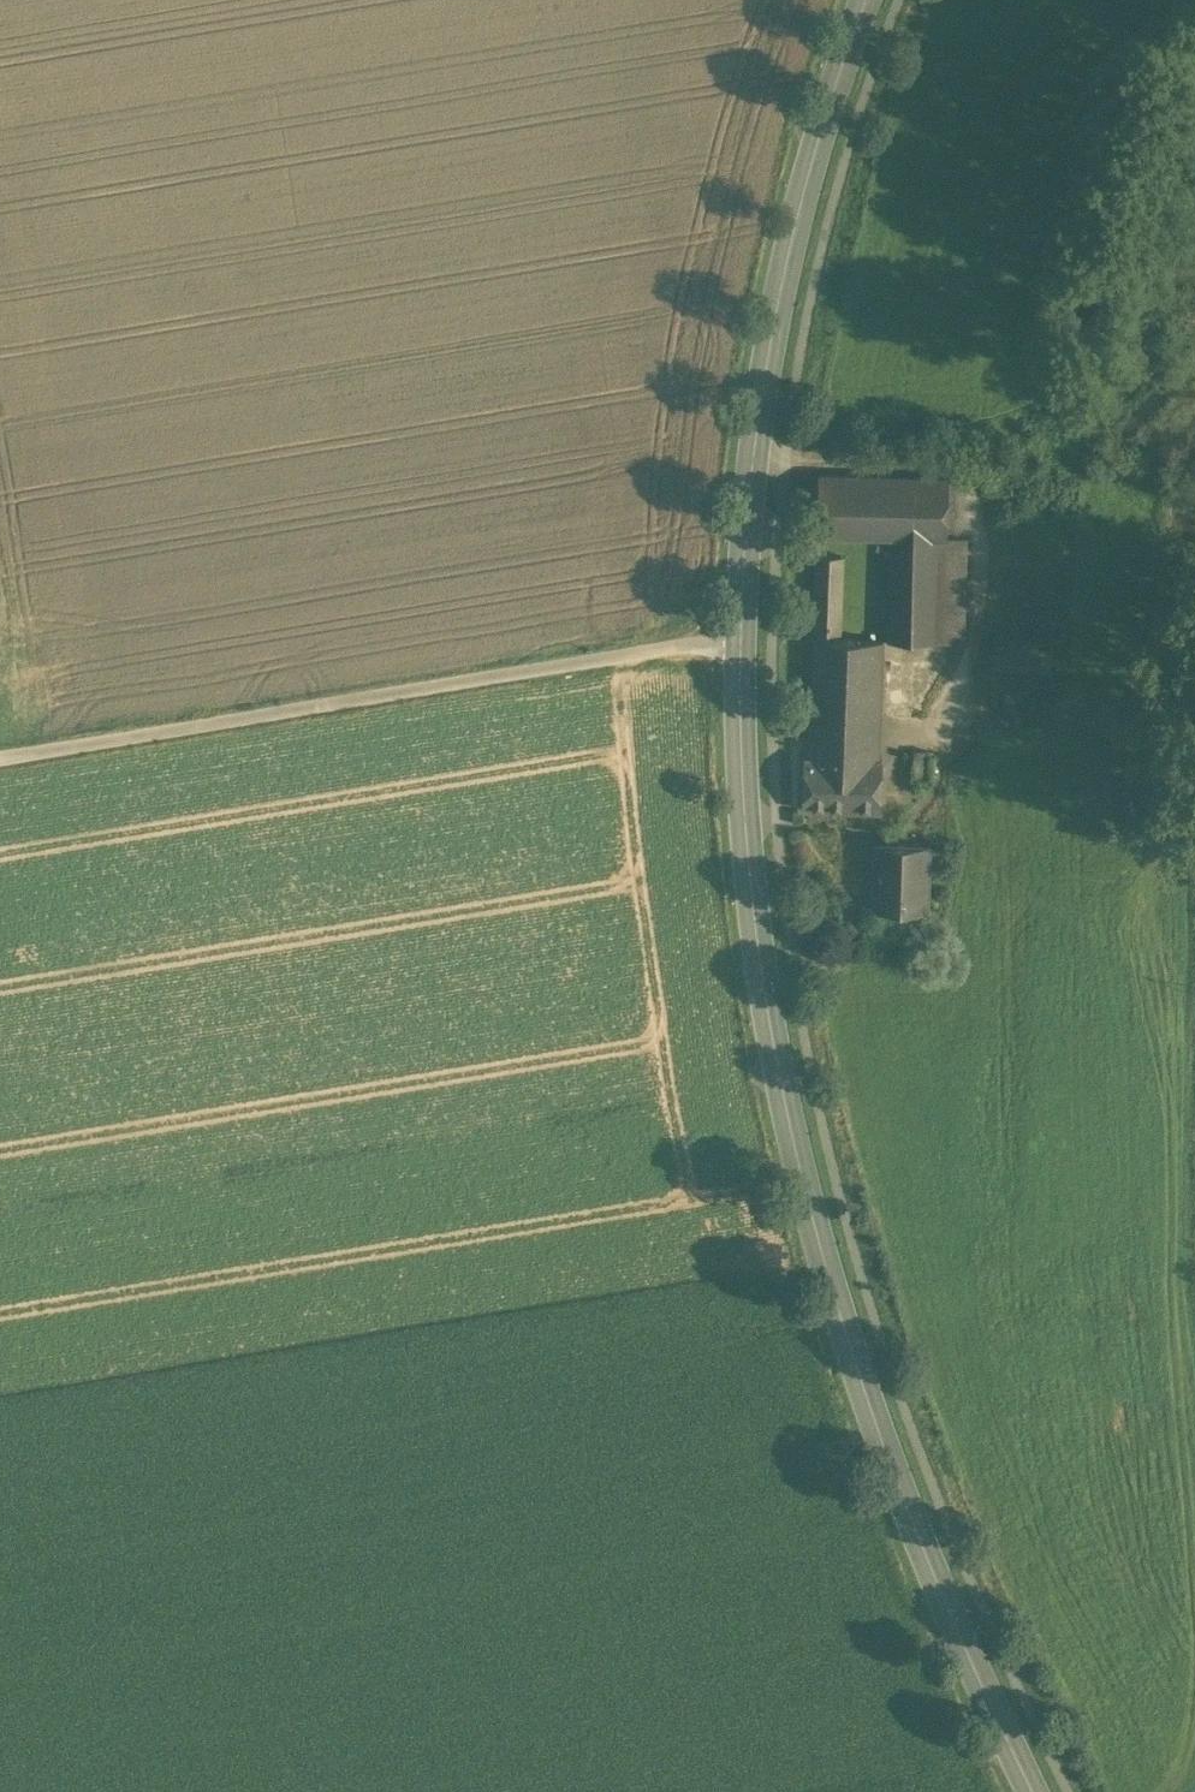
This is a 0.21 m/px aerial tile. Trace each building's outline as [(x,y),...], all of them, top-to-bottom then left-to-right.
[(949,474),(818,471),(817,532),(890,534),(937,536),(947,536),(949,474)] [(937,536),(890,534),(887,639),(935,640),(937,536)] [(947,536),(937,536),(935,640),(962,641),(965,536),(947,536)] [(844,555),(816,554),(813,636),(841,637),(844,555)] [(841,637),(813,636),(809,739),(880,742),(883,639),(841,637)] [(1051,648),(994,647),(994,666),(1051,667),(1051,648)] [(880,742),(809,739),(808,755),(805,755),(803,806),(880,809),(882,758),(879,758),(880,742)] [(931,750),(912,750),(912,777),(930,777),(931,750)] [(930,851),(880,847),(874,909),(877,910),(877,902),(922,906),(922,914),(924,914),(930,851)]
